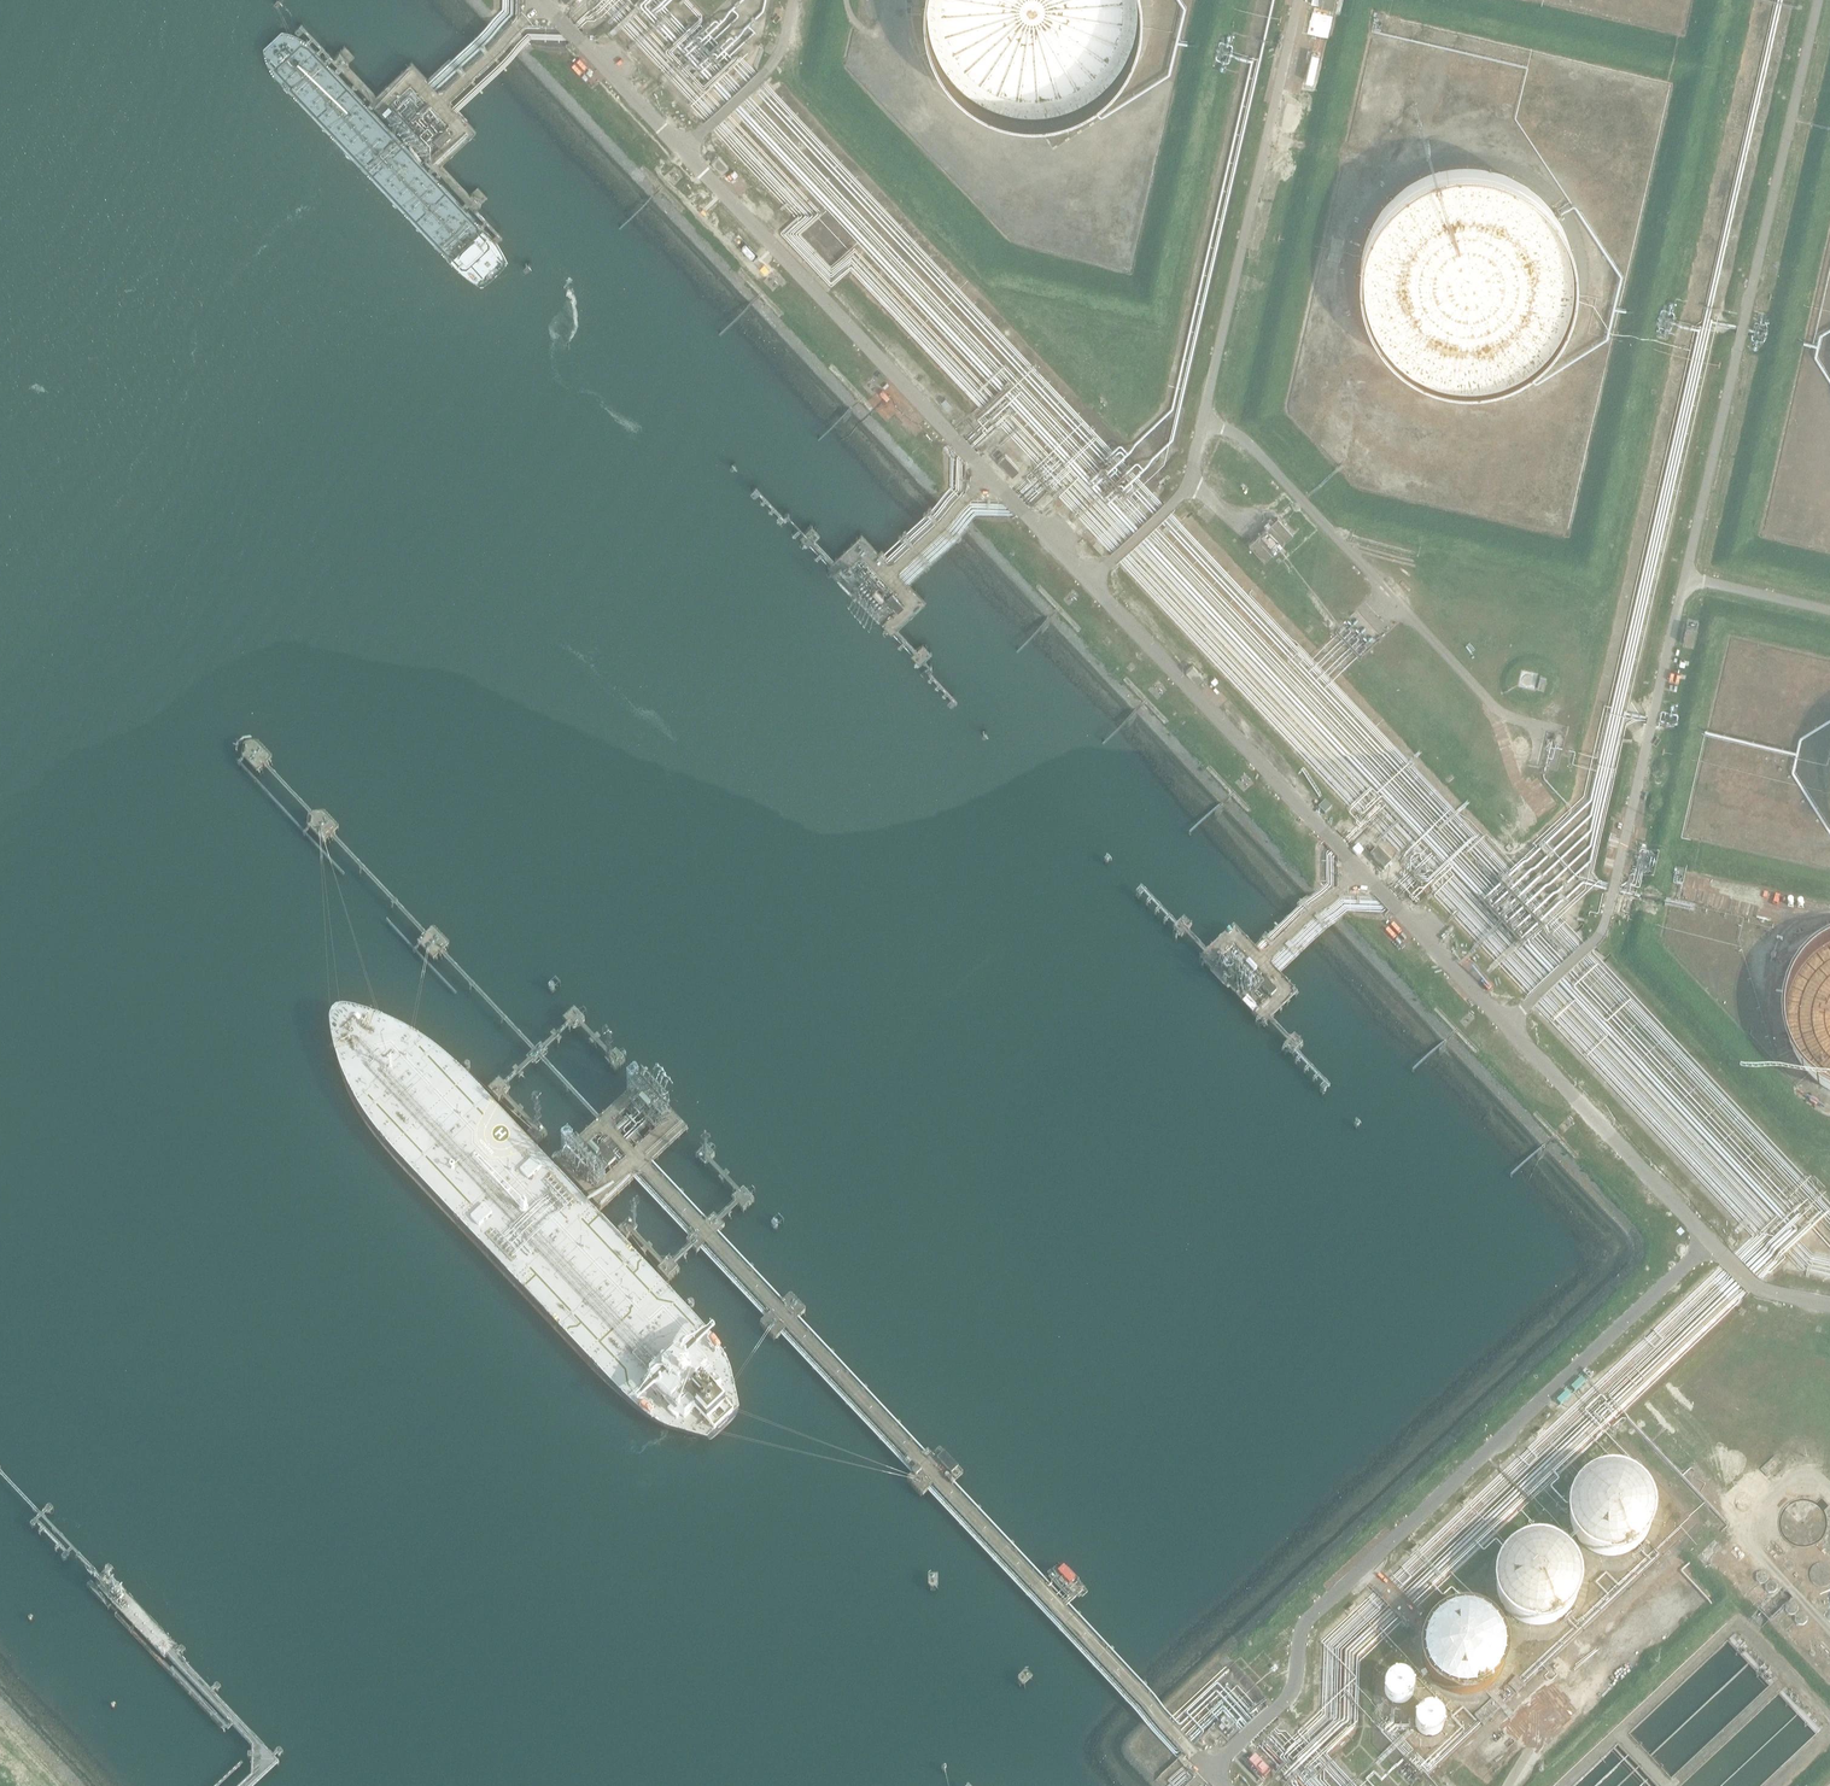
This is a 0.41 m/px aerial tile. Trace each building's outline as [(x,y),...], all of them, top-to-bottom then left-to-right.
[(1044,120),(1089,108),(1119,85),(1143,48),(1151,6),(1150,0),(923,0),(926,39),(951,84),(993,112),(1044,120)] [(1337,0),(1320,0),(1318,5),(1335,9),(1337,0)] [(723,170),(728,165),(718,155),(713,161),(723,170)] [(1428,381),(1479,388),(1524,376),(1554,353),(1578,316),(1586,274),(1576,227),(1546,187),(1511,166),(1481,160),(1438,164),(1404,180),(1375,210),(1357,256),(1361,307),(1386,352),(1428,381)] [(1005,454),(998,461),(1012,476),(1019,469),(1005,454)] [(1697,629),(1686,626),(1682,643),(1693,646),(1697,629)] [(1370,856),(1384,871),(1391,864),(1377,849),(1370,856)] [(1829,1086),(1829,943),(1816,951),(1796,976),(1787,1002),(1789,1033),(1799,1058),(1822,1083),(1829,1086)] [(1585,1546),(1607,1556),(1628,1553),(1644,1543),(1654,1528),(1657,1504),(1650,1487),(1636,1474),(1613,1467),(1593,1471),(1577,1484),(1569,1505),(1570,1526),(1585,1546)] [(1510,1615),(1532,1624),(1553,1622),(1569,1611),(1579,1596),(1582,1573),(1575,1556),(1561,1542),(1538,1535),(1519,1540),(1502,1553),(1494,1573),(1496,1594),(1510,1615)] [(1771,1567),(1771,1566),(1770,1564),(1769,1563),(1767,1562),(1764,1563),(1763,1564),(1762,1565),(1761,1567),(1762,1569),(1762,1570),(1764,1572),(1766,1572),(1768,1572),(1770,1571),(1771,1569),(1771,1567)] [(1782,1579),(1780,1575),(1777,1574),(1774,1575),(1772,1578),(1773,1582),(1776,1583),(1780,1582),(1782,1579)] [(1802,1603),(1802,1602),(1802,1601),(1801,1599),(1800,1598),(1798,1598),(1796,1598),(1794,1599),(1793,1600),(1793,1602),(1793,1604),(1794,1606),(1795,1607),(1797,1607),(1799,1607),(1801,1606),(1802,1604),(1802,1603)] [(1440,1685),(1462,1695),(1483,1692),(1499,1682),(1509,1667),(1511,1643),(1505,1626),(1491,1613),(1468,1606),(1448,1611),(1432,1624),(1423,1644),(1425,1665),(1440,1685)] [(1812,1613),(1812,1612),(1811,1611),(1810,1609),(1809,1608),(1807,1608),(1805,1608),(1803,1609),(1803,1610),(1802,1612),(1802,1614),(1803,1615),(1805,1617),(1806,1617),(1809,1617),(1810,1616),(1811,1614),(1812,1613)] [(1822,1639),(1814,1648),(1829,1665),(1829,1648),(1822,1639)] [(1417,1687),(1417,1686),(1417,1684),(1416,1681),(1415,1678),(1413,1676),(1411,1674),(1408,1673),(1406,1672),(1403,1671),(1400,1672),(1397,1672),(1394,1674),(1392,1676),(1390,1678),(1389,1681),(1388,1683),(1387,1686),(1388,1691),(1389,1694),(1391,1696),(1393,1698),(1396,1700),(1398,1701),(1401,1701),(1404,1701),(1407,1701),(1410,1699),(1412,1698),(1416,1694),(1417,1691),(1417,1687)] [(1445,1718),(1445,1715),(1444,1712),(1443,1710),(1441,1708),(1439,1706),(1437,1705),(1434,1704),(1431,1704),(1429,1704),(1426,1705),(1423,1706),(1421,1708),(1419,1710),(1418,1713),(1417,1718),(1418,1722),(1419,1725),(1421,1727),(1423,1729),(1425,1730),(1430,1732),(1434,1731),(1437,1731),(1441,1728),(1444,1724),(1445,1721),(1445,1718)]
